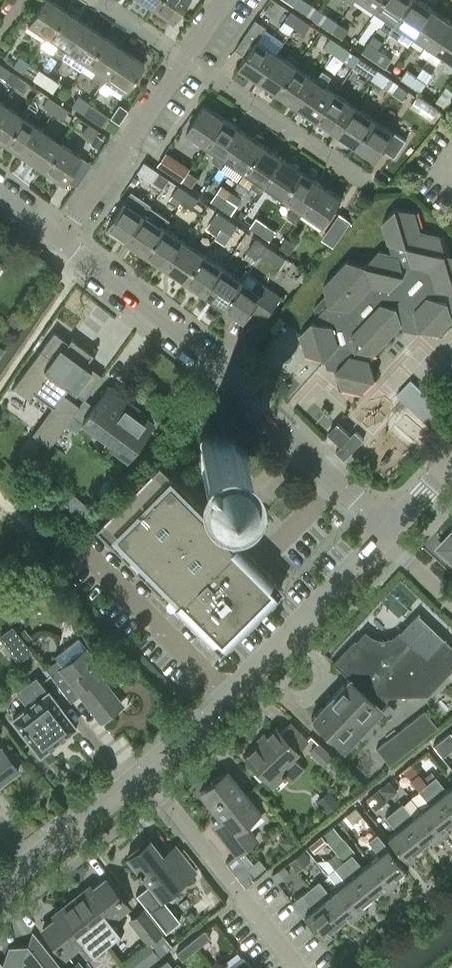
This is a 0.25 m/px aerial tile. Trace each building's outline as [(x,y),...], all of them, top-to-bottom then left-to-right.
[(66,9),(53,0),(42,0),(28,21),(48,35),(66,9)] [(154,6),(173,19),(186,0),(158,0),(154,6)] [(294,5),(304,11),(310,3),(306,0),(298,0),(294,5)] [(384,0),(364,0),(377,9),(384,0)] [(390,32),(412,0),(384,0),(377,9),(389,17),(382,27),(390,32)] [(390,32),(398,38),(405,28),(416,36),(434,10),(419,0),(412,0),(390,32)] [(86,23),(66,9),(48,35),(58,42),(53,50),(62,57),(86,23)] [(296,25),(302,17),(292,10),(286,19),(296,25)] [(451,25),(451,23),(434,10),(416,36),(427,43),(420,53),(429,59),(451,25)] [(305,32),(311,24),(302,17),(296,25),(305,32)] [(333,32),(333,31),(339,23),(330,17),(324,25),(333,32)] [(277,53),(257,39),(261,34),(266,26),(256,19),(236,48),(246,55),(239,65),(260,79),(277,53)] [(87,62),(105,36),(86,23),(62,57),(81,70),(87,62)] [(333,31),(333,32),(343,38),(349,30),(339,23),(333,31)] [(429,59),(438,65),(444,55),(451,61),(451,25),(429,59)] [(87,62),(97,69),(92,77),(101,83),(124,49),(105,36),(87,62)] [(335,53),(341,44),(330,38),(325,46),(335,53)] [(372,58),(378,50),(369,43),(363,52),(372,58)] [(345,60),(350,51),(341,44),(335,53),(345,60)] [(120,96),(126,88),(144,62),(124,49),(101,83),(120,96)] [(382,65),(388,57),(378,50),(372,58),(382,65)] [(279,92),(297,66),(277,53),(260,79),(279,92)] [(24,71),(30,62),(19,55),(14,64),(24,71)] [(374,80),(380,71),(370,65),(364,73),(374,80)] [(299,106),(317,80),(297,66),(279,92),(299,106)] [(43,85),(44,85),(50,76),(40,68),(33,77),(43,85)] [(317,80),(299,106),(319,119),(336,93),(325,85),(332,75),(324,69),(317,80)] [(14,85),(20,76),(10,70),(4,78),(14,85)] [(411,85),(417,77),(407,70),(402,78),(411,85)] [(383,86),(389,78),(380,71),(374,80),(383,86)] [(23,90),(29,82),(20,76),(14,85),(23,90)] [(50,76),(44,85),(43,85),(53,91),(59,82),(50,76)] [(421,92),(427,83),(417,77),(411,85),(421,92)] [(383,86),(394,93),(400,85),(389,78),(383,86)] [(435,103),(441,107),(440,108),(443,111),(451,100),(451,89),(447,84),(435,103)] [(403,100),(409,91),(400,85),(394,93),(403,100)] [(338,132),(356,106),(336,93),(319,119),(338,132)] [(73,104),(82,111),(88,102),(78,96),(73,104)] [(53,112),(59,103),(49,97),(43,106),(53,112)] [(23,115),(3,102),(0,106),(0,139),(5,142),(23,115)] [(63,119),(69,110),(59,103),(53,112),(63,119)] [(207,145),(225,119),(205,105),(187,131),(207,145)] [(118,124),(127,111),(120,106),(112,119),(118,124)] [(358,146),(376,120),(356,106),(338,132),(358,146)] [(98,108),(92,117),(102,124),(109,115),(98,108)] [(24,155),(42,129),(23,115),(5,142),(24,155)] [(227,158),(245,132),(225,119),(207,145),(218,152),(213,161),(221,166),(227,158)] [(376,120),(358,146),(378,159),(384,149),(396,157),(407,140),(396,132),(395,133),(376,120)] [(93,138),(98,129),(88,123),(83,132),(93,138)] [(44,168),(61,142),(42,129),(24,155),(44,168)] [(246,171),(264,145),(245,132),(227,158),(246,171)] [(98,135),(92,143),(97,147),(103,139),(98,135)] [(62,181),(80,155),(61,142),(44,168),(62,181)] [(264,145),(246,171),(256,177),(251,184),(261,191),(266,184),(284,158),(264,145)] [(173,173),(184,180),(190,170),(192,168),(166,151),(159,163),(173,173)] [(285,197),(303,171),(284,158),(266,184),(285,197)] [(193,186),(199,177),(190,170),(184,180),(193,186)] [(297,222),(305,211),(323,184),(303,171),(285,197),(296,205),(289,216),(297,222)] [(163,188),(169,179),(159,172),(153,181),(163,188)] [(325,224),(343,198),(323,184),(305,211),(325,224)] [(183,201),(189,192),(180,186),(174,195),(170,199),(180,206),(183,201)] [(232,192),(223,186),(213,200),(222,207),(232,192)] [(193,208),(199,199),(189,192),(183,201),(193,208)] [(241,199),(232,192),(222,207),(231,213),(241,199)] [(128,241),(146,214),(125,200),(107,227),(128,241)] [(171,219),(151,206),(128,241),(147,254),(165,227),(171,219)] [(331,367),(337,369),(343,387),(362,392),(376,377),(370,359),(402,324),(440,333),(451,320),(451,254),(446,252),(440,234),(421,229),(415,210),(396,206),(383,220),(398,254),(380,249),(367,263),(347,258),(324,283),(330,302),(300,334),(306,353),(325,358),(328,366),(331,367)] [(222,228),(228,219),(219,212),(213,221),(222,228)] [(261,233),(267,224),(258,218),(252,227),(261,233)] [(232,235),(238,226),(228,219),(222,228),(232,235)] [(271,240),(277,231),(267,224),(261,233),(271,240)] [(167,267),(185,240),(165,227),(147,254),(167,267)] [(222,228),(215,237),(226,244),(232,235),(222,228)] [(291,254),(297,245),(287,238),(281,247),(291,254)] [(260,254),(261,255),(267,246),(257,239),(251,248),(248,252),(258,258),(260,254)] [(186,280),(204,254),(185,240),(167,267),(186,280)] [(267,246),(261,255),(270,261),(277,252),(267,246)] [(206,294),(224,267),(204,254),(186,280),(206,294)] [(244,280),(243,280),(224,267),(206,294),(226,307),(244,280)] [(248,274),(243,280),(244,280),(226,307),(245,320),(252,311),(265,320),(281,296),(258,281),(248,274)] [(18,329),(24,321),(12,312),(6,320),(18,329)] [(281,316),(270,328),(276,333),(285,324),(287,321),(281,316)] [(75,390),(91,369),(85,364),(86,362),(93,353),(71,337),(68,341),(57,333),(58,333),(54,330),(13,386),(29,398),(34,392),(52,405),(33,432),(50,445),(79,405),(63,393),(68,387),(69,386),(75,390)] [(400,392),(429,420),(443,405),(414,377),(400,392)] [(73,414),(67,423),(77,430),(83,421),(112,442),(111,445),(128,457),(154,422),(128,403),(130,400),(109,385),(94,405),(85,399),(73,414)] [(339,422),(330,432),(342,444),(351,434),(339,422)] [(345,458),(364,438),(355,430),(351,434),(342,444),(336,451),(345,459),(345,458)] [(202,435),(200,438),(200,443),(202,445),(200,448),(201,467),(214,480),(234,480),(246,467),(245,447),(233,434),(213,435),(211,436),(209,434),(205,434),(202,435)] [(95,525),(220,649),(283,586),(158,461),(95,525)] [(442,541),(443,542),(443,543),(444,543),(444,550),(444,551),(443,551),(443,552),(443,553),(451,560),(451,561),(451,531),(450,533),(443,540),(442,540),(442,541)] [(389,635),(385,636),(378,635),(373,634),(366,628),(335,662),(350,677),(312,717),(337,741),(344,748),(385,704),(385,695),(407,694),(428,694),(445,675),(451,668),(451,646),(444,639),(416,612),(399,630),(397,632),(395,633),(393,634),(389,635)] [(18,660),(32,650),(25,641),(17,631),(12,624),(0,634),(0,637),(18,660)] [(23,626),(17,631),(25,641),(31,637),(23,626)] [(105,669),(80,636),(56,654),(58,657),(44,667),(71,702),(80,695),(99,720),(122,703),(99,673),(105,669)] [(122,661),(116,665),(124,676),(130,671),(126,666),(122,661)] [(12,715),(28,736),(40,752),(76,725),(48,687),(46,689),(36,675),(16,690),(27,704),(12,715)] [(425,710),(390,737),(398,747),(433,720),(425,710)] [(277,727),(246,756),(268,780),(280,769),(282,772),(280,774),(283,777),(285,775),(290,781),(304,768),(293,756),(299,751),(282,732),(277,727)] [(433,746),(442,757),(451,748),(451,736),(449,733),(433,746)] [(398,747),(390,737),(377,747),(385,757),(398,747)] [(309,751),(323,764),(332,755),(319,742),(309,751)] [(18,769),(3,748),(0,750),(0,783),(18,769)] [(411,763),(403,770),(411,780),(419,773),(411,763)] [(432,770),(423,777),(427,782),(436,775),(432,770)] [(227,771),(200,793),(229,829),(221,835),(237,855),(257,839),(244,823),(259,811),(227,771)] [(451,813),(451,783),(446,788),(436,775),(427,782),(451,813)] [(390,780),(379,789),(387,798),(398,789),(390,780)] [(421,809),(442,835),(450,829),(446,824),(451,819),(451,813),(427,782),(418,789),(429,802),(421,809)] [(378,790),(366,799),(374,808),(385,799),(378,790)] [(328,792),(317,801),(326,812),(337,803),(328,792)] [(402,803),(394,809),(422,844),(431,837),(434,841),(442,835),(421,809),(412,816),(402,803)] [(361,815),(355,808),(346,816),(351,823),(361,815)] [(412,852),(422,844),(394,809),(386,816),(396,829),(387,836),(409,863),(416,857),(412,852)] [(343,859),(351,852),(353,851),(343,838),(333,826),(323,834),(333,847),(343,859)] [(380,853),(372,860),(391,886),(398,880),(394,875),(404,867),(376,832),(368,839),(380,853)] [(289,834),(280,841),(287,850),(296,843),(289,834)] [(326,842),(321,836),(309,845),(315,852),(326,842)] [(129,855),(127,857),(137,869),(136,870),(140,875),(140,874),(149,885),(137,894),(166,931),(180,920),(163,898),(160,895),(181,878),(183,881),(196,870),(180,851),(168,861),(162,854),(150,838),(148,840),(151,843),(131,858),(129,855)] [(309,860),(302,851),(288,862),(295,871),(309,860)] [(351,852),(343,859),(370,894),(380,886),(384,891),(391,886),(372,860),(363,867),(351,852)] [(232,868),(245,885),(253,879),(252,877),(266,866),(259,857),(248,866),(242,860),(232,868)] [(346,880),(338,887),(358,913),(365,907),(361,901),(370,894),(343,859),(335,866),(346,880)] [(288,872),(283,866),(282,866),(271,876),(276,882),(288,872)] [(72,900),(106,942),(123,927),(115,917),(128,906),(105,878),(85,895),(82,892),(72,900)] [(318,879),(308,887),(337,922),(346,914),(350,919),(358,913),(338,887),(330,894),(318,879)] [(337,922),(308,887),(301,894),(300,893),(291,900),(303,915),(303,914),(324,940),(332,933),(328,929),(337,922)] [(205,901),(209,906),(215,902),(211,896),(205,901)] [(88,956),(106,942),(72,900),(62,908),(64,911),(43,928),(66,957),(80,946),(88,956)] [(149,941),(162,931),(144,909),(131,919),(149,941)] [(205,929),(189,942),(195,949),(210,937),(205,929)] [(48,967),(62,966),(33,931),(28,944),(8,948),(1,965),(0,965),(0,967),(47,967),(48,967)] [(189,942),(176,952),(182,959),(195,949),(189,942)] [(158,956),(148,943),(123,963),(127,967),(143,967),(158,956)] [(240,956),(225,967),(250,967),(240,956)] [(78,959),(66,967),(86,967),(78,959)] [(156,967),(171,967),(173,966),(167,959),(156,967)]
